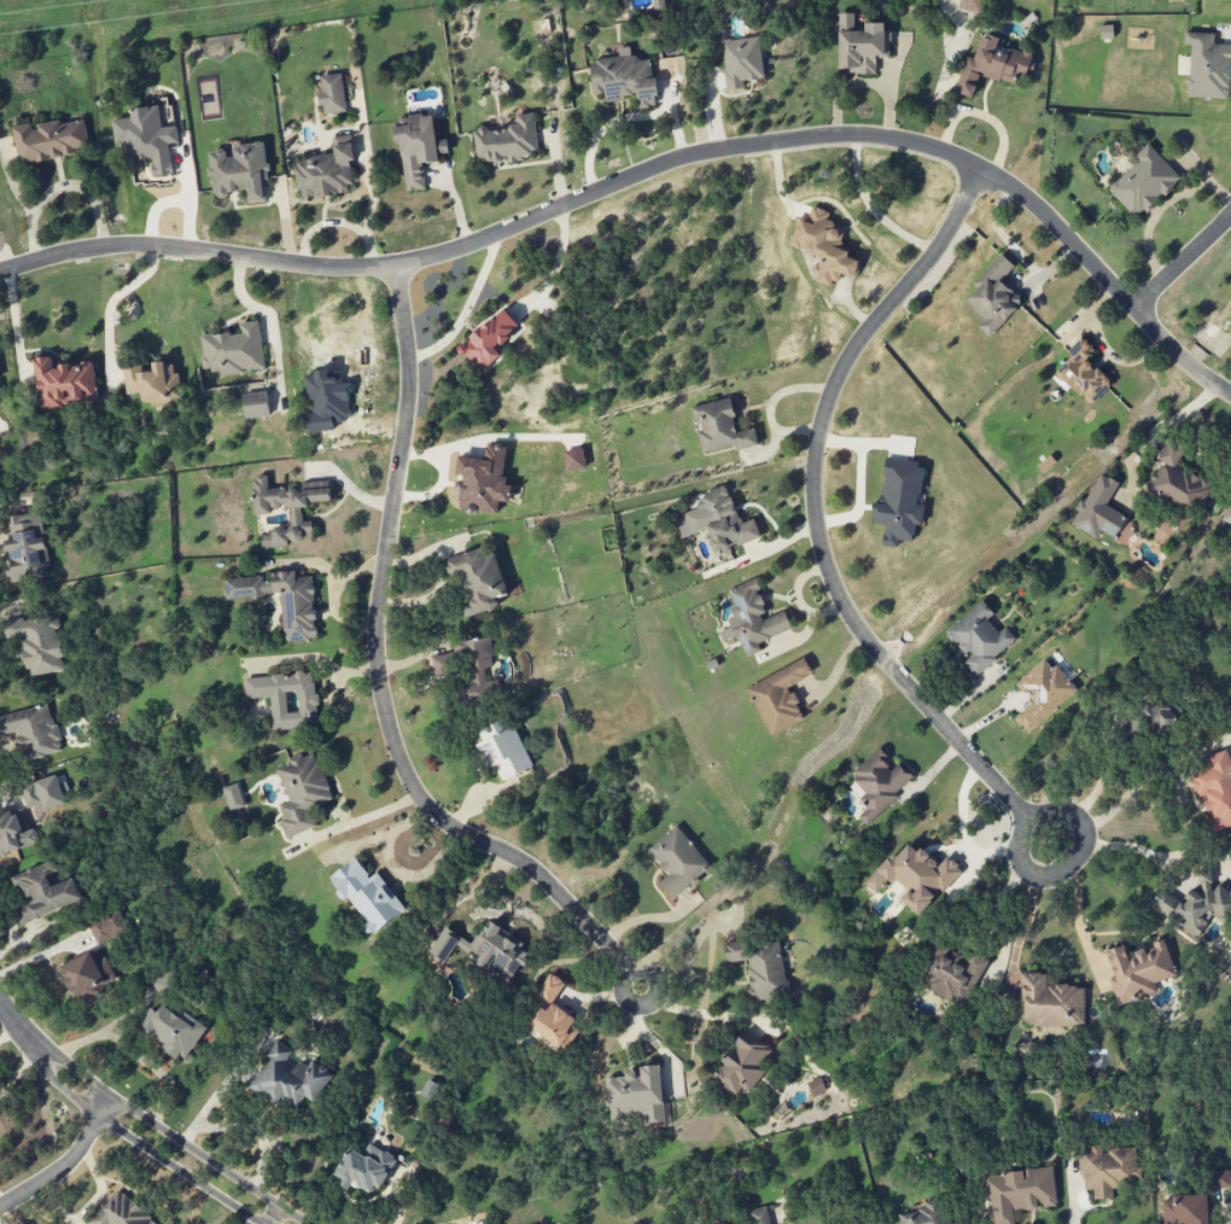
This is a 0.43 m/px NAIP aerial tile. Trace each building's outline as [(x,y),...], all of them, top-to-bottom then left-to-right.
[(960,11),(982,12),(983,0),(960,0),(960,11)] [(838,72),(876,72),(876,58),(890,58),(890,31),(884,32),(884,23),(864,23),(864,31),(854,31),(854,14),(838,14),(838,72)] [(1184,32),(1184,45),(1190,45),(1188,98),(1229,99),(1230,63),(1230,45),(1213,44),(1214,33),(1184,32)] [(955,93),(973,98),(979,76),(1015,85),(1017,77),(1028,79),(1034,55),(997,45),(999,38),(982,33),(975,59),(965,56),(955,93)] [(721,41),(727,91),(745,88),(744,80),(765,78),(759,36),(721,41)] [(594,95),(605,94),(606,100),(637,97),(639,108),(657,107),(653,57),(626,60),(625,57),(591,60),(594,95)] [(321,114),(346,112),(342,74),(321,76),(322,94),(319,94),(321,114)] [(113,120),(115,144),(124,144),(127,173),(143,171),(142,159),(152,158),(154,177),(173,174),(170,144),(179,143),(177,126),(162,128),(159,106),(131,109),(132,118),(113,120)] [(540,157),(534,113),(517,115),(518,126),(474,131),(478,162),(508,159),(508,161),(540,157)] [(404,191),(425,189),(422,164),(440,163),(439,154),(448,153),(447,140),(436,141),(434,114),(409,116),(409,125),(398,126),(404,191)] [(13,127),(19,164),(77,154),(76,148),(89,146),(84,118),(35,127),(35,123),(13,127)] [(270,201),(263,143),(232,146),(233,156),(226,157),(225,150),(208,152),(213,199),(229,197),(228,192),(246,190),(248,204),(270,201)] [(335,154),(295,159),(299,199),(352,193),(349,161),(354,160),(352,143),(334,145),(335,154)] [(1180,178),(1148,144),(1134,156),(1138,160),(1107,189),(1136,220),(1180,178)] [(789,246),(819,256),(811,278),(834,286),(838,273),(855,279),(862,259),(837,251),(845,227),(826,221),(830,212),(812,206),(806,222),(798,219),(789,246)] [(1023,303),(1000,282),(1014,267),(1001,254),(983,272),(989,277),(964,304),(983,323),(978,327),(990,338),(1023,303)] [(520,326),(503,308),(459,349),(481,374),(501,355),(496,349),(520,326)] [(200,336),(204,371),(220,369),(221,375),(264,370),(259,321),(240,323),(241,332),(200,336)] [(1095,349),(1083,339),(1054,374),(1091,406),(1112,382),(1086,360),(1095,349)] [(39,408),(97,402),(93,362),(53,366),(52,356),(34,358),(39,408)] [(124,369),(127,395),(142,393),(144,406),(181,402),(176,361),(154,364),(154,371),(138,374),(137,367),(124,369)] [(241,395),(246,419),(271,415),(267,391),(241,395)] [(691,406),(694,424),(697,423),(704,455),(758,444),(755,428),(737,432),(731,398),(691,406)] [(1147,488),(1195,515),(1211,486),(1176,467),(1186,448),(1169,439),(1156,461),(1161,463),(1147,488)] [(457,457),(456,478),(459,478),(457,512),(499,513),(499,502),(505,502),(508,446),(486,445),(486,458),(457,457)] [(564,452),(567,471),(586,469),(584,449),(564,452)] [(882,545),(897,548),(898,540),(912,542),(915,524),(919,524),(927,465),(886,459),(880,503),(873,502),(870,523),(885,525),(882,545)] [(1107,506),(1119,483),(1099,473),(1071,524),(1097,538),(1101,531),(1114,538),(1126,517),(1107,506)] [(254,515),(271,515),(270,509),(276,508),(290,508),(290,526),(270,526),(270,535),(262,535),(262,548),(287,548),(287,540),(302,540),(314,536),(313,521),(306,521),(302,508),(322,502),(324,502),(331,501),(330,482),(301,483),(302,493),(296,495),(295,488),(268,489),(267,476),(253,480),(254,515)] [(761,537),(755,519),(741,524),(727,486),(695,497),(699,509),(675,518),(682,538),(706,529),(715,553),(761,537)] [(1230,524),(1230,499),(1222,520),(1230,524)] [(8,516),(11,540),(5,541),(10,582),(50,577),(44,533),(41,512),(8,516)] [(444,559),(449,581),(456,579),(466,617),(498,609),(495,598),(507,595),(495,552),(485,555),(483,548),(444,559)] [(225,579),(226,599),(281,596),(283,641),(316,639),(314,576),(296,577),(296,571),(272,572),(272,577),(225,579)] [(792,630),(784,610),(768,616),(755,580),(726,591),(737,621),(718,629),(723,642),(738,637),(745,657),(761,651),(758,642),(792,630)] [(945,630),(965,658),(962,660),(972,675),(1017,643),(1006,627),(997,633),(987,619),(993,615),(984,602),(945,630)] [(63,672),(58,615),(3,620),(5,638),(24,637),(27,675),(63,672)] [(484,669),(495,667),(491,637),(455,642),(457,652),(432,656),(436,687),(458,683),(461,702),(488,698),(484,669)] [(1075,692),(1047,658),(1015,683),(1032,704),(1014,718),(1026,732),(1075,692)] [(789,686),(813,674),(805,659),(746,688),(770,736),(805,719),(789,686)] [(244,677),(245,698),(271,697),(273,731),(318,729),(315,673),(244,677)] [(1139,713),(1156,736),(1177,720),(1161,697),(1139,713)] [(19,731),(26,760),(61,752),(50,704),(0,716),(0,736),(19,731)] [(533,767),(510,716),(478,731),(483,743),(481,743),(499,782),(533,767)] [(871,805),(858,817),(864,824),(914,782),(899,764),(894,768),(878,750),(847,776),(871,805)] [(1230,825),(1230,771),(1226,751),(1206,755),(1209,769),(1189,774),(1195,798),(1203,797),(1211,830),(1230,825)] [(287,839),(317,827),(310,809),(333,800),(315,753),(303,758),(301,754),(287,759),(289,765),(277,769),(289,803),(279,806),(284,820),(280,821),(287,839)] [(21,786),(25,807),(41,804),(38,783),(21,786)] [(244,808),(239,783),(223,787),(228,811),(244,808)] [(37,843),(33,829),(21,832),(15,810),(0,814),(0,855),(37,843)] [(711,868),(677,826),(648,850),(668,875),(658,883),(672,900),(711,868)] [(962,871),(947,857),(939,865),(921,848),(917,852),(906,842),(866,883),(877,894),(894,876),(909,891),(901,898),(918,916),(962,871)] [(406,910),(378,872),(371,877),(356,857),(329,877),(372,935),(406,910)] [(81,900),(72,878),(50,887),(46,875),(56,871),(51,861),(11,877),(16,890),(21,888),(27,903),(13,908),(20,925),(81,900)] [(1189,941),(1215,917),(1222,924),(1230,916),(1230,890),(1228,892),(1219,882),(1218,883),(1205,868),(1192,880),(1197,885),(1177,903),(1165,889),(1152,900),(1189,941)] [(87,924),(97,945),(112,938),(102,916),(87,924)] [(491,923),(472,951),(487,961),(486,961),(512,979),(532,950),(491,923)] [(445,962),(461,937),(444,927),(429,952),(445,962)] [(747,961),(751,1000),(786,997),(781,939),(725,944),(726,963),(747,961)] [(1176,976),(1165,941),(1129,952),(1126,944),(1106,951),(1114,978),(1109,979),(1117,1004),(1156,992),(1154,983),(1176,976)] [(115,980),(97,947),(59,968),(80,1007),(105,993),(102,987),(115,980)] [(922,961),(941,1011),(969,1000),(964,986),(990,977),(982,954),(964,961),(960,951),(942,958),(941,954),(922,961)] [(535,996),(550,1006),(565,983),(550,972),(535,996)] [(1023,1026),(1084,1026),(1084,986),(1047,986),(1047,973),(1023,973),(1023,1026)] [(207,1028),(184,1012),(180,1017),(160,1003),(141,1030),(184,1060),(207,1028)] [(547,1011),(541,1006),(527,1025),(565,1052),(581,1031),(572,1025),(576,1020),(553,1003),(547,1011)] [(773,1050),(744,1030),(734,1044),(735,1045),(722,1064),(711,1079),(736,1096),(742,1087),(750,1092),(767,1068),(762,1064),(773,1050)] [(333,1073),(312,1060),(306,1070),(288,1059),(293,1051),(276,1040),(266,1056),(269,1058),(250,1087),(294,1114),(305,1097),(315,1103),(333,1073)] [(664,1123),(660,1065),(638,1066),(639,1071),(624,1072),(625,1077),(606,1078),(608,1117),(642,1115),(643,1124),(664,1123)] [(348,1148),(335,1180),(351,1187),(352,1185),(378,1196),(394,1156),(367,1145),(364,1154),(348,1148)] [(1136,1149),(1101,1150),(1101,1148),(1078,1148),(1079,1175),(1083,1175),(1084,1190),(1093,1190),(1093,1199),(1113,1199),(1113,1186),(1137,1186),(1136,1149)] [(986,1199),(991,1198),(994,1223),(1014,1223),(1013,1212),(1038,1209),(1038,1207),(1057,1205),(1052,1168),(983,1176),(986,1199)] [(1215,1189),(1229,1188),(1228,1171),(1214,1171),(1215,1189)] [(90,1223),(160,1223),(118,1189),(89,1223),(90,1223)] [(1163,1223),(1208,1223),(1206,1196),(1161,1198),(1163,1223)] [(901,1223),(949,1223),(943,1197),(924,1202),(926,1209),(899,1216),(901,1223)] [(768,1207),(749,1210),(751,1223),(770,1223),(768,1207)]
